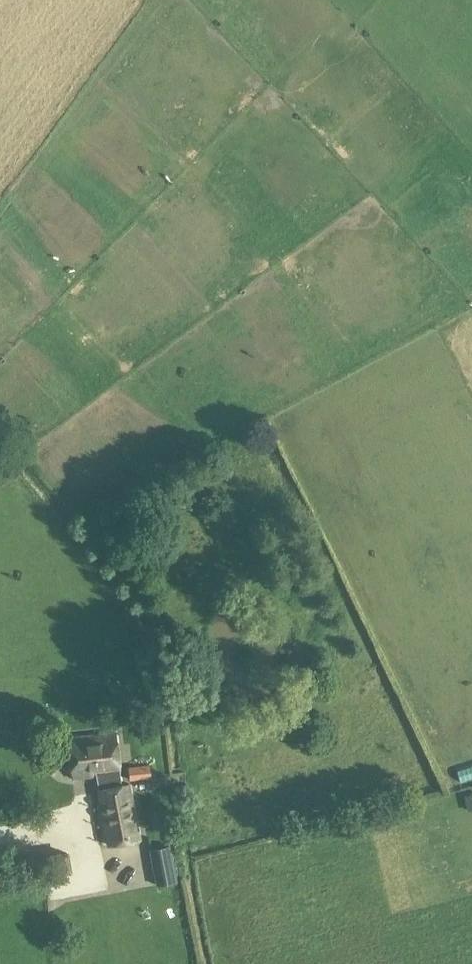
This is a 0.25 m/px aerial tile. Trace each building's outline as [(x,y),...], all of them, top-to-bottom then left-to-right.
[(67,735),(72,778),(123,771),(118,729),(67,735)] [(130,768),(131,780),(148,779),(147,767),(130,768)] [(131,781),(96,787),(108,846),(144,840),(131,781)] [(156,886),(178,881),(171,845),(149,849),(156,886)]
